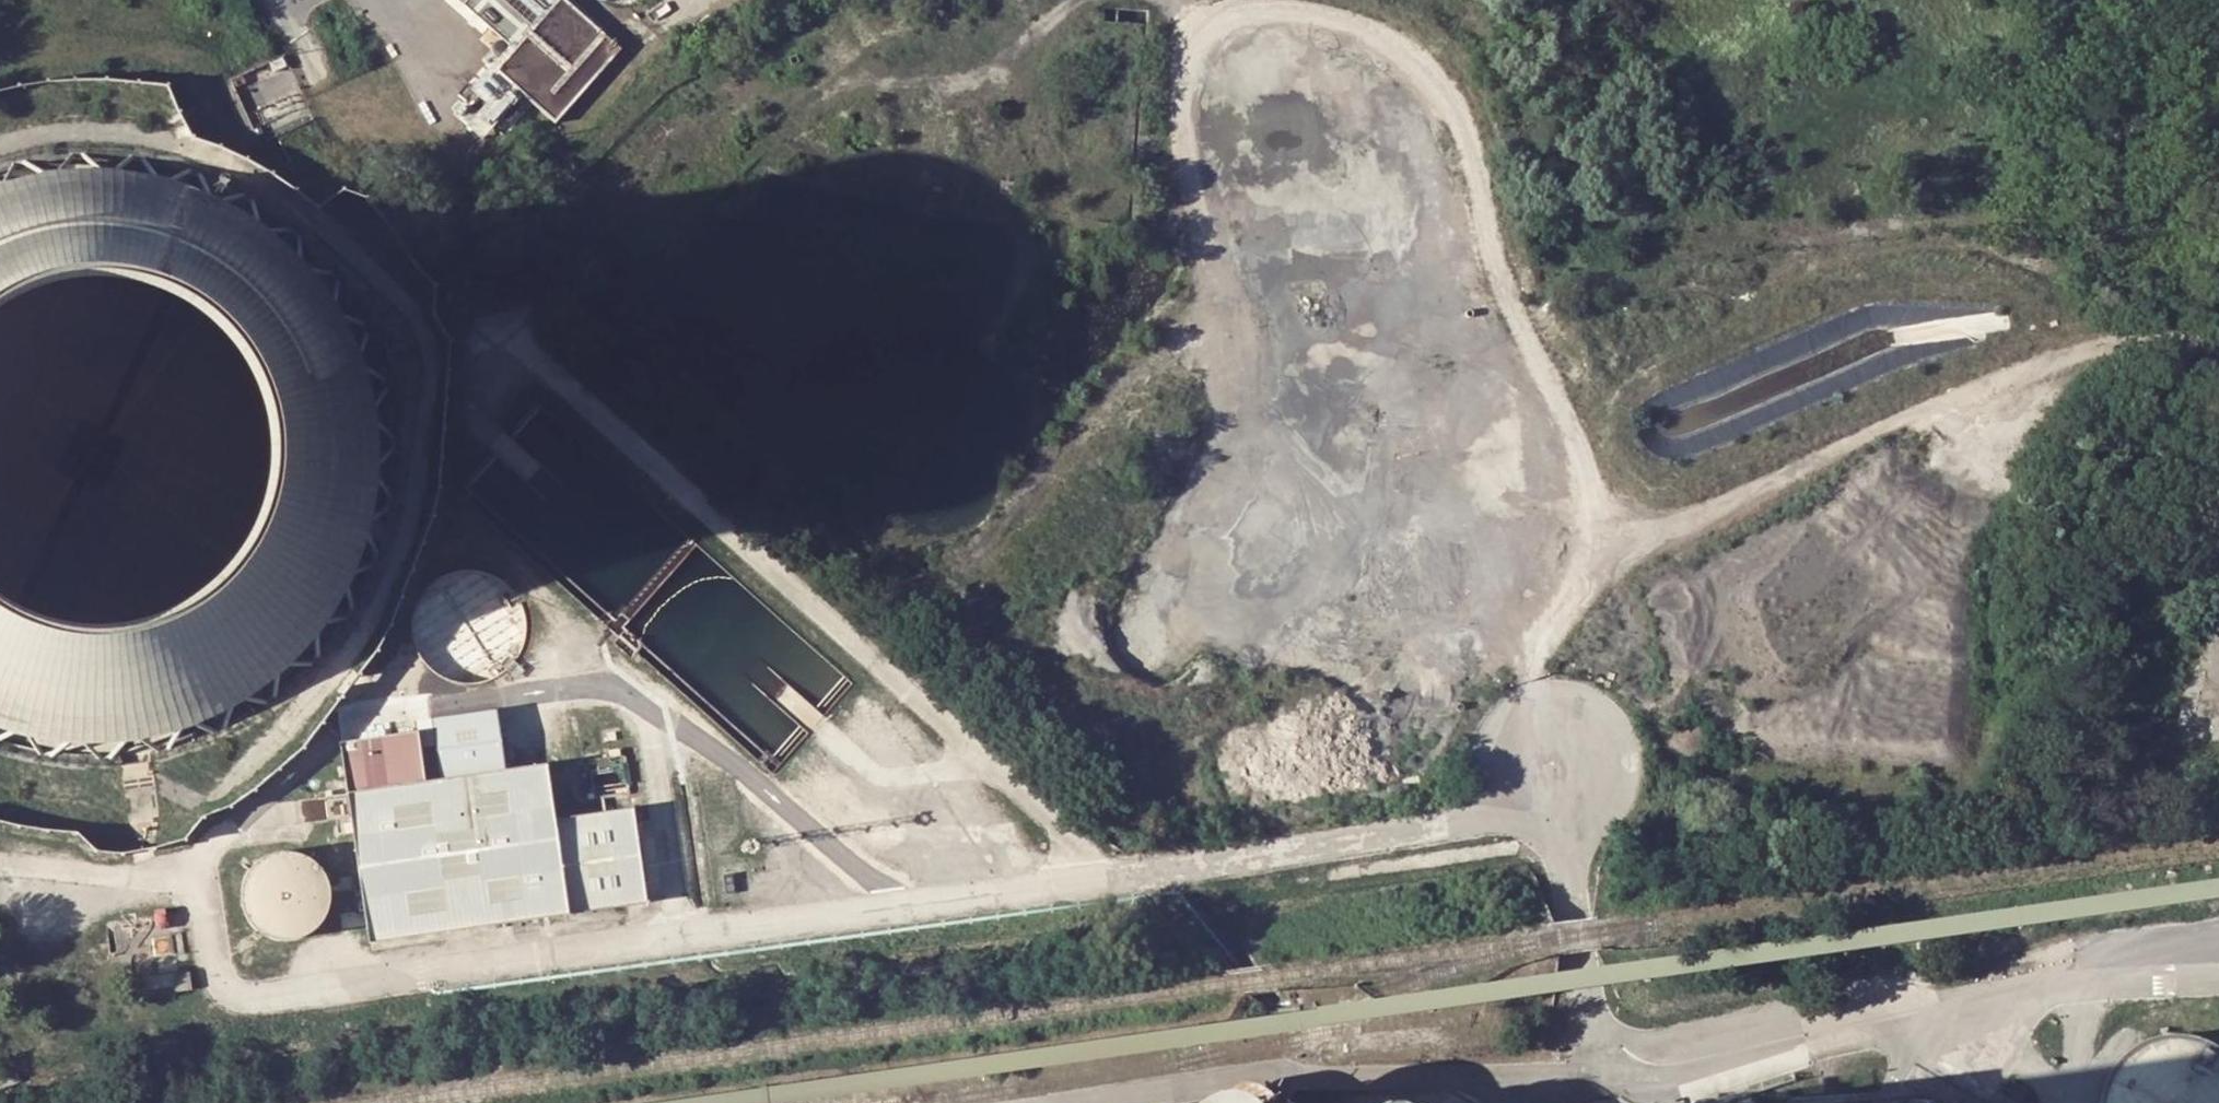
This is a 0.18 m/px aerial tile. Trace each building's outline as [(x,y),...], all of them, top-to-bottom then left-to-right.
[(571,0),(475,0),(469,8),(522,51),(505,72),(566,121),(627,45),(571,0)] [(166,187),(126,177),(86,173),(45,175),(5,182),(0,184),(0,732),(30,739),(71,743),(112,741),(152,733),(191,720),(227,702),(260,678),(290,650),(315,618),(336,583),(351,545),(361,506),(364,465),(363,425),(355,385),(342,346),(323,310),(299,277),(271,247),(239,222),(204,202),(166,187)] [(357,881),(374,945),(568,917),(548,768),(435,784),(427,736),(347,747),(354,796),(357,881)] [(633,813),(570,818),(575,868),(585,912),(647,906),(633,813)] [(314,856),(300,849),(284,847),(270,850),(257,857),(247,868),(241,881),(240,896),(243,910),(251,923),(262,932),(276,938),(290,939),(306,935),(319,926),(328,913),(332,898),(331,882),(325,868),(314,856)] [(2104,1091),(2101,1102),(2218,1102),(2218,1051),(2211,1046),(2200,1041),(2188,1038),(2177,1038),(2165,1038),(2153,1041),(2142,1046),(2132,1052),(2123,1060),(2115,1069),(2109,1079),(2104,1091)]
